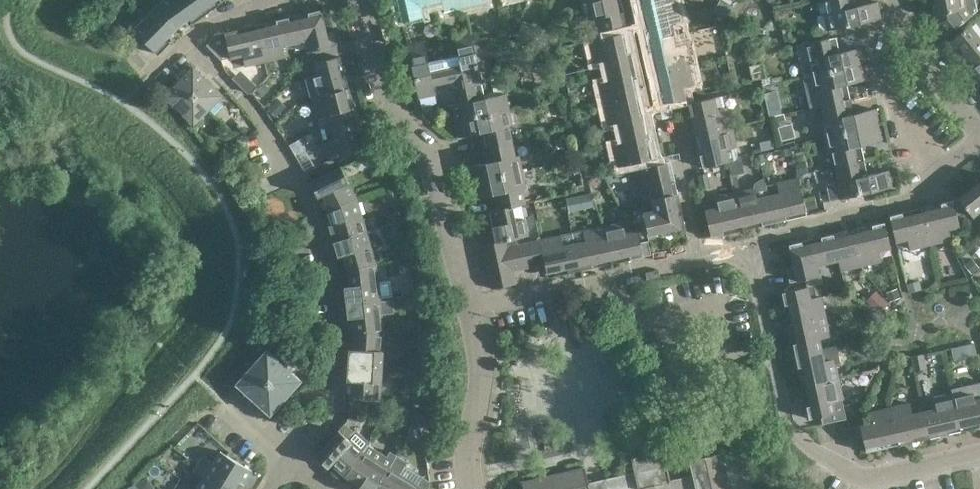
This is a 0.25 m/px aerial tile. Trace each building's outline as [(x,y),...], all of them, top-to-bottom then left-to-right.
[(197,0),(164,0),(156,5),(176,26),(195,12),(198,17),(206,12),(197,0)] [(206,12),(213,7),(210,2),(214,0),(197,0),(206,12)] [(431,0),(397,0),(402,21),(423,16),(421,5),(432,3),(431,0)] [(432,3),(443,0),(445,11),(465,6),(464,0),(431,0),(432,3)] [(582,0),(586,20),(596,18),(599,30),(625,24),(622,11),(618,12),(615,0),(582,0)] [(646,9),(678,3),(677,0),(644,0),(646,9)] [(856,0),(826,0),(829,13),(826,14),(830,31),(882,19),(879,2),(858,7),(856,0)] [(974,0),(930,0),(933,16),(934,15),(935,25),(945,36),(976,11),(974,0)] [(678,3),(646,9),(649,28),(645,29),(647,41),(674,36),(672,23),(682,22),(678,3)] [(130,27),(156,53),(163,46),(159,42),(176,26),(156,5),(130,27)] [(315,63),(315,65),(341,58),(341,57),(336,45),(333,30),(325,32),(320,9),(308,12),(309,17),(301,19),(300,14),(288,17),(294,43),(304,41),(306,51),(315,49),(318,62),(315,63)] [(286,57),(284,48),(283,46),(294,43),(288,17),(276,19),(277,25),(258,29),(265,62),(286,57)] [(968,68),(979,59),(979,28),(975,22),(948,43),(952,48),(968,68)] [(208,45),(221,61),(230,59),(242,56),(245,67),(265,62),(258,29),(238,33),(237,28),(224,31),(213,34),(208,45)] [(458,54),(442,58),(447,81),(459,88),(481,83),(474,51),(471,30),(453,34),(458,54)] [(626,53),(621,33),(589,40),(594,61),(605,59),(607,70),(633,64),(630,52),(626,53)] [(647,41),(648,48),(649,55),(654,54),(657,72),(691,66),(686,44),(676,46),(674,36),(647,41)] [(843,69),(854,67),(863,65),(860,50),(840,55),(837,39),(796,48),(803,79),(843,69)] [(433,84),(447,81),(442,58),(429,61),(424,41),(407,45),(411,65),(419,97),(435,94),(433,84)] [(308,78),(313,99),(345,91),(340,70),(344,69),(341,58),(315,65),(318,75),(308,78)] [(979,83),(979,59),(968,68),(979,83)] [(599,83),(603,103),(636,95),(632,78),(636,78),(633,64),(607,70),(609,80),(599,83)] [(194,65),(179,79),(207,108),(222,94),(194,65)] [(863,65),(854,67),(843,69),(803,79),(810,109),(821,107),(850,100),(847,86),(867,81),(863,65)] [(662,93),(658,93),(660,106),(686,100),(684,88),(695,86),(691,66),(657,72),(662,93)] [(762,66),(750,68),(753,83),(765,81),(762,66)] [(207,108),(179,79),(165,92),(192,122),(207,108)] [(452,105),(456,121),(498,112),(498,111),(509,109),(505,93),(484,97),(481,83),(459,88),(462,103),(452,105)] [(357,120),(354,108),(349,109),(345,91),(313,99),(320,129),(357,120)] [(636,95),(603,103),(608,123),(618,121),(620,131),(647,125),(645,116),(641,117),(636,95)] [(264,105),(276,117),(285,109),(272,97),(264,105)] [(688,106),(691,118),(695,118),(699,136),(731,129),(727,109),(724,110),(721,98),(688,106)] [(824,139),(877,127),(874,112),(865,114),(854,117),(850,100),(821,107),(825,122),(821,123),(824,139)] [(498,111),(498,112),(456,121),(459,137),(479,133),(482,147),(512,141),(509,126),(512,126),(509,109),(498,111)] [(329,161),(361,154),(356,134),(360,133),(357,120),(320,129),(329,161)] [(238,125),(233,130),(240,136),(245,131),(238,125)] [(618,165),(630,162),(650,158),(646,141),(650,141),(647,125),(620,131),(623,142),(613,145),(618,165)] [(832,154),(835,169),(864,162),(861,148),(881,143),(877,127),(824,139),(828,155),(832,154)] [(731,129),(699,136),(703,155),(700,156),(703,169),(728,163),(726,152),(735,149),(731,129)] [(465,167),(468,182),(522,171),(518,155),(514,156),(512,141),(482,147),(486,162),(465,167)] [(773,141),(761,144),(762,150),(774,147),(773,141)] [(868,178),(864,162),(835,169),(839,184),(835,185),(839,201),(882,191),(891,189),(888,173),(868,178)] [(666,164),(663,165),(634,171),(639,192),(649,190),(652,201),(671,197),(677,195),(674,183),(670,184),(666,164)] [(322,194),(328,208),(354,197),(341,168),(310,183),(317,197),(322,194)] [(495,209),(511,206),(525,203),(521,188),(525,187),(522,171),(468,182),(472,198),(492,194),(495,209)] [(697,177),(700,191),(709,189),(706,175),(697,177)] [(734,195),(741,227),(761,222),(762,226),(773,224),(767,198),(764,180),(759,182),(756,184),(755,185),(754,187),(754,189),(754,191),(734,195)] [(767,198),(773,224),(786,221),(785,217),(804,213),(797,181),(776,186),(778,195),(767,198)] [(959,202),(968,212),(973,218),(979,213),(979,184),(959,202)] [(705,212),(711,238),(724,235),(723,231),(741,227),(734,195),(714,200),(717,210),(705,212)] [(328,226),(332,241),(365,231),(355,199),(354,197),(328,208),(333,224),(328,226)] [(671,197),(652,201),(654,212),(644,214),(649,236),(684,228),(681,215),(678,216),(676,208),(673,209),(671,197)] [(288,232),(294,203),(275,199),(269,228),(288,232)] [(942,210),(922,214),(929,247),(950,242),(948,232),(959,229),(958,221),(968,212),(959,202),(941,206),(942,210)] [(514,220),(511,206),(495,209),(488,210),(495,240),(481,243),(484,255),(508,251),(507,246),(517,244),(516,237),(527,235),(524,218),(514,220)] [(929,247),(922,214),(902,218),(902,216),(890,218),(896,244),(908,242),(909,251),(929,247)] [(603,226),(609,259),(629,255),(630,260),(650,256),(647,241),(639,243),(637,231),(625,233),(623,222),(603,226)] [(872,231),(853,236),(860,268),(881,263),(878,253),(890,250),(884,224),(871,227),(872,231)] [(590,263),(609,259),(603,226),(583,230),(583,232),(573,234),(579,269),(591,267),(590,263)] [(348,271),(376,263),(365,231),(332,241),(337,256),(343,254),(348,271)] [(529,241),(534,265),(544,263),(546,272),(566,267),(567,272),(579,269),(573,234),(561,236),(561,235),(529,241)] [(832,236),(820,239),(826,265),(838,262),(840,272),(860,268),(853,236),(833,240),(832,236)] [(790,284),(796,283),(818,278),(816,267),(826,265),(820,239),(809,241),(810,246),(803,248),(801,243),(789,246),(794,268),(786,270),(790,284)] [(523,267),(534,265),(529,241),(518,244),(523,267)] [(512,270),(523,267),(518,244),(517,244),(507,246),(508,251),(510,262),(512,270)] [(508,251),(484,255),(486,267),(510,262),(508,251)] [(486,267),(489,278),(513,273),(512,270),(510,262),(486,267)] [(345,292),(346,302),(380,298),(376,263),(348,271),(350,285),(344,286),(345,292)] [(513,273),(489,278),(491,289),(515,283),(513,273)] [(788,305),(792,325),(824,319),(820,298),(810,300),(807,288),(781,295),(784,306),(788,305)] [(356,334),(384,336),(384,334),(380,298),(346,302),(348,319),(354,318),(356,334)] [(396,310),(394,325),(407,326),(408,311),(396,310)] [(824,319),(792,325),(796,345),(792,346),(794,357),(821,352),(818,341),(829,339),(824,319)] [(588,342),(604,339),(601,327),(586,331),(588,342)] [(349,356),(349,365),(382,367),(384,336),(356,334),(355,350),(350,350),(349,356)] [(271,415),(301,380),(267,350),(237,384),(238,385),(233,391),(247,403),(252,398),(256,401),(251,407),(266,419),(270,414),(271,415)] [(801,368),(805,388),(837,381),(833,361),(823,363),(821,352),(794,357),(797,369),(801,368)] [(419,357),(410,357),(410,365),(418,365),(419,357)] [(381,401),(382,367),(349,365),(348,374),(347,380),(354,380),(353,396),(381,401)] [(387,392),(403,394),(405,382),(415,383),(416,371),(389,368),(387,392)] [(837,381),(805,388),(809,407),(805,408),(808,421),(820,418),(821,425),(845,420),(841,401),(837,381)] [(951,397),(958,429),(978,425),(979,429),(979,401),(974,402),(971,393),(951,397)] [(922,414),(928,440),(940,437),(939,433),(958,429),(951,397),(931,401),(933,412),(922,414)] [(676,408),(677,414),(679,419),(695,416),(694,410),(692,405),(676,408)] [(909,406),(889,411),(896,443),(916,439),(916,442),(928,440),(922,414),(911,416),(909,406)] [(430,412),(435,428),(447,424),(443,409),(430,412)] [(852,429),(855,444),(863,442),(865,454),(878,451),(877,447),(896,443),(889,411),(869,415),(871,425),(852,429)] [(315,457),(322,464),(326,467),(329,464),(346,478),(368,445),(370,443),(355,430),(354,431),(345,424),(338,431),(315,457)] [(630,441),(628,441),(635,473),(589,483),(585,468),(522,483),(524,488),(731,488),(723,452),(690,460),(693,475),(671,480),(660,434),(630,441)] [(397,456),(390,452),(387,457),(368,445),(346,478),(363,488),(362,488),(378,488),(397,456)] [(220,451),(213,463),(202,456),(198,464),(239,488),(241,488),(252,471),(220,451)] [(397,456),(378,488),(428,488),(429,486),(430,482),(404,466),(407,462),(397,456)] [(197,488),(239,488),(198,464),(193,471),(204,478),(197,488)]
